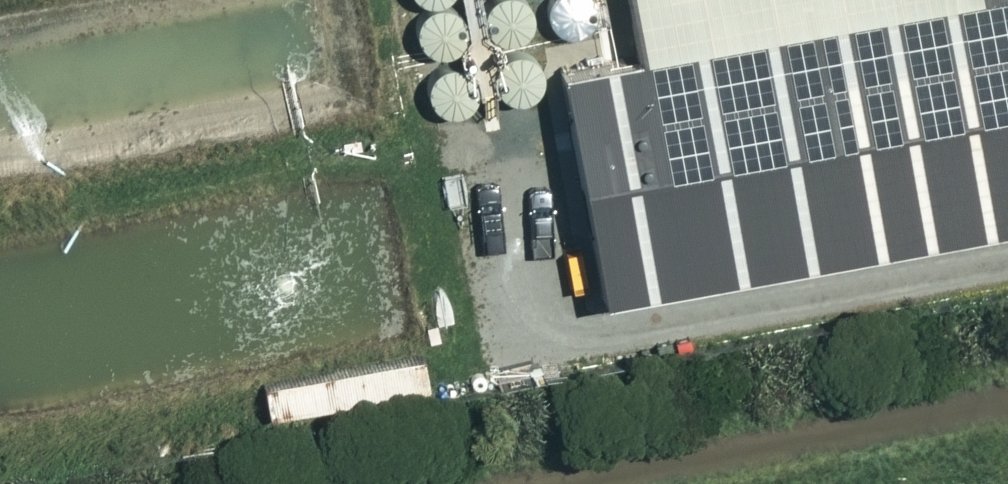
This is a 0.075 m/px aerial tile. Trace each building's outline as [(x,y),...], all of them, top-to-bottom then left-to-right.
[(491,35),(495,38),(500,40),(505,42),(511,42),(516,40),(521,38),(525,35),(528,31),(531,26),(532,21),(533,16),(532,11),(530,6),(527,1),(526,0),(490,0),(489,1),(486,5),(484,10),(483,16),(484,21),(485,26),(487,31),(491,35)] [(555,27),(559,30),(564,32),(569,33),(574,33),(579,32),(584,30),(589,27),(592,23),(594,18),(596,13),(596,8),(595,2),(595,0),(549,0),(548,2),(547,7),(547,13),(549,18),(551,22),(555,27)] [(1007,229),(1007,0),(630,0),(641,57),(561,71),(604,303),(1007,229)] [(420,44),(424,48),(428,51),(433,53),(438,54),(443,54),(448,53),(453,51),(458,48),(461,44),(464,39),(465,34),(465,29),(464,23),(463,18),(460,14),(456,10),(451,8),(446,6),(441,5),(435,6),(430,7),(426,10),(422,14),(419,18),(417,23),(416,28),(416,34),(418,39),(420,44)] [(497,91),(501,95),(505,98),(510,100),(515,101),(520,102),(526,100),(530,98),(535,95),(538,91),(541,86),(542,81),(542,76),(541,71),(540,66),(537,61),(533,57),(528,55),(523,53),(518,52),(512,53),(507,55),(503,57),(499,61),(496,65),(494,70),(493,76),(493,81),(495,86),(497,91)] [(432,103),(435,107),(440,111),(444,113),(450,114),(455,114),(460,113),(465,111),(469,107),(473,103),(475,99),(477,94),(477,88),(476,83),(474,78),(471,74),(467,70),(463,67),(458,65),(453,65),(447,65),(442,67),(438,70),(434,73),(431,78),(429,83),(428,88),(428,93),(429,98),(432,103)]
